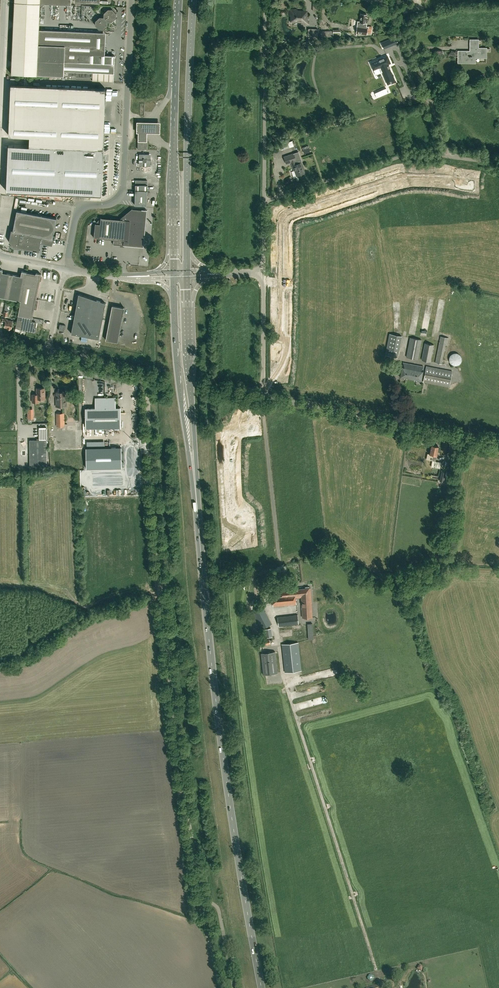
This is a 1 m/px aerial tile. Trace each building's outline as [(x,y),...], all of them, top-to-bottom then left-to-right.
[(93,32),(39,30),(40,3),(15,2),(11,74),(69,76),(69,75),(76,75),(76,77),(83,77),(83,80),(113,81),(115,55),(95,55),(95,35),(93,32)] [(112,9),(108,9),(104,13),(104,17),(100,17),(95,21),(95,25),(99,29),(103,29),(108,25),(108,21),(112,21),(116,18),(116,13),(112,9)] [(309,24),(309,16),(305,16),(306,11),(297,11),(297,9),(290,9),(290,16),(292,16),(292,20),(301,21),(300,24),(309,24)] [(367,14),(361,13),(360,22),(359,22),(358,26),(357,26),(356,35),(371,34),(372,27),(368,26),(368,27),(366,26),(367,18),(366,18),(367,14)] [(486,57),(486,48),(478,48),(478,40),(470,40),(470,50),(458,50),(458,57),(462,57),(462,62),(475,62),(475,57),(486,57)] [(396,81),(393,74),(392,75),(389,68),(390,67),(389,67),(388,66),(389,65),(388,65),(388,64),(391,63),(387,56),(370,63),(374,70),(376,75),(383,72),(388,84),(391,83),(396,81)] [(11,84),(9,135),(30,136),(29,146),(103,149),(106,89),(11,84)] [(146,138),(146,132),(159,133),(159,122),(138,122),(138,133),(138,138),(146,138)] [(138,140),(138,149),(147,149),(147,140),(138,140)] [(29,146),(8,145),(6,191),(84,194),(101,195),(103,149),(29,146)] [(295,170),(297,175),(305,173),(303,167),(298,152),(284,157),(286,163),(291,162),(294,170),(295,170)] [(147,185),(136,184),(135,184),(135,205),(147,205),(147,185)] [(121,219),(101,217),(100,224),(95,223),(94,237),(122,240),(121,242),(123,243),(123,245),(144,247),(147,210),(142,209),(142,210),(132,209),(121,218),(121,219)] [(53,238),(56,218),(17,210),(13,230),(12,230),(10,241),(13,246),(38,251),(39,247),(40,247),(42,246),(42,244),(52,246),(54,238),(53,238)] [(36,327),(36,323),(32,322),(34,308),(37,309),(39,299),(36,298),(40,280),(41,280),(42,275),(41,274),(36,273),(36,274),(22,271),(21,276),(2,272),(3,270),(0,269),(0,297),(21,301),(15,328),(35,332),(36,327)] [(79,294),(71,333),(99,339),(106,303),(79,294)] [(118,342),(124,308),(113,305),(106,340),(118,342)] [(11,328),(13,321),(7,320),(8,319),(3,318),(2,321),(6,322),(5,327),(7,327),(7,328),(11,329),(11,328)] [(390,334),(386,356),(397,358),(401,336),(390,334)] [(447,344),(449,338),(440,336),(435,363),(441,364),(445,344),(447,344)] [(418,359),(422,339),(411,337),(406,357),(418,359)] [(430,362),(434,345),(425,343),(421,360),(430,362)] [(449,361),(450,361),(450,362),(450,363),(451,363),(451,364),(452,364),(453,365),(454,365),(455,365),(456,365),(457,365),(458,365),(458,364),(459,364),(460,363),(461,362),(461,361),(461,360),(462,360),(462,359),(462,358),(461,358),(461,357),(461,356),(460,355),(459,354),(458,353),(457,353),(456,353),(455,353),(454,353),(453,353),(452,353),(452,354),(451,354),(451,355),(450,355),(450,356),(449,357),(449,358),(449,359),(449,360),(449,361)] [(421,381),(424,366),(403,362),(400,377),(421,381)] [(423,381),(423,382),(449,387),(452,371),(426,366),(423,381)] [(37,394),(32,394),(33,402),(39,402),(39,399),(45,398),(45,388),(37,388),(37,394)] [(56,406),(65,406),(65,392),(56,392),(57,398),(56,398),(56,406)] [(115,407),(115,397),(95,398),(95,408),(85,408),(85,428),(121,427),(120,407),(115,407)] [(29,440),(30,466),(47,466),(46,439),(29,440)] [(443,462),(441,462),(436,461),(438,446),(431,445),(430,454),(433,454),(431,466),(440,468),(441,465),(443,465),(443,462)] [(121,467),(121,447),(86,448),(86,449),(86,468),(121,467)] [(302,617),(312,617),(310,587),(280,590),(280,593),(272,594),(273,606),(296,604),(296,598),(301,597),(302,617)] [(261,628),(272,623),(264,607),(253,613),(261,628)] [(298,615),(278,617),(279,626),(299,624),(298,615)] [(284,672),(301,670),(298,642),(281,644),(284,672)] [(275,651),(260,653),(263,675),(277,673),(275,651)]
